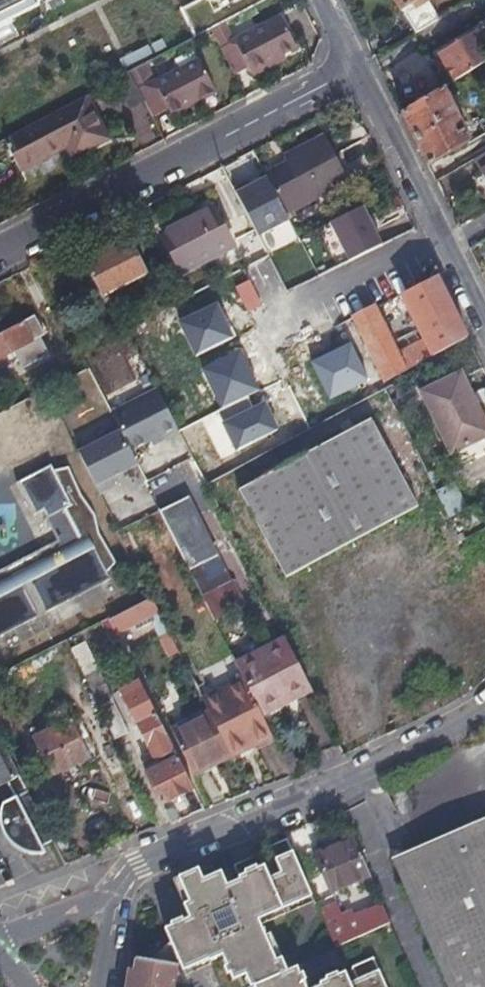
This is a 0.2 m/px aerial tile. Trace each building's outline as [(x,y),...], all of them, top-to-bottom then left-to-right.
[(37,5),(35,0),(0,0),(0,23),(37,5)] [(181,10),(195,37),(210,29),(224,21),(264,0),(202,0),(181,10)] [(435,21),(453,10),(447,0),(397,0),(417,31),(435,21)] [(219,44),(234,72),(247,64),(250,70),(295,45),(277,12),(233,36),(219,44)] [(219,44),(233,36),(224,21),(210,29),(219,44)] [(460,77),(484,63),(484,35),(481,28),(444,50),(460,77)] [(156,52),(165,48),(161,41),(153,46),(156,52)] [(124,68),(151,55),(147,48),(120,61),(124,68)] [(130,71),(154,116),(168,108),(171,113),(216,89),(198,57),(156,81),(146,63),(130,71)] [(448,85),(426,98),(403,112),(430,165),(474,139),(448,85)] [(87,94),(4,139),(21,172),(68,146),(74,157),(110,139),(87,94)] [(267,173),(275,188),(338,155),(327,134),(287,155),(290,160),(267,173)] [(338,155),(275,188),(288,212),(351,180),(338,155)] [(252,238),(285,222),(262,176),(230,192),(252,238)] [(166,233),(171,242),(222,215),(217,205),(166,233)] [(323,222),(340,263),(378,247),(362,206),(323,222)] [(222,215),(171,242),(186,270),(238,243),(222,215)] [(149,271),(131,235),(86,259),(103,294),(149,271)] [(406,366),(356,266),(334,277),(384,378),(406,366)] [(467,331),(439,274),(403,293),(432,351),(467,331)] [(34,316),(0,334),(0,358),(44,334),(34,316)] [(484,435),(484,417),(461,371),(420,392),(451,454),(484,435)] [(129,449),(175,436),(162,395),(81,419),(88,443),(75,447),(87,486),(136,471),(129,449)] [(288,579),(421,504),(371,416),(239,491),(288,579)] [(0,573),(0,638),(44,614),(28,584),(35,579),(53,610),(115,576),(122,560),(114,538),(103,530),(99,512),(85,492),(71,463),(56,468),(53,462),(19,480),(36,511),(38,512),(46,508),(50,514),(47,516),(61,540),(0,573)] [(187,498),(161,511),(172,532),(191,570),(217,558),(187,498)] [(109,617),(111,621),(117,633),(160,611),(152,594),(109,617)] [(262,715),(312,690),(287,640),(237,665),(245,680),(262,715)] [(100,707),(113,700),(87,646),(74,652),(99,705),(100,707)] [(162,805),(193,788),(148,697),(140,680),(121,689),(159,766),(146,773),(162,805)] [(231,754),(271,733),(262,715),(245,680),(204,700),(212,716),(231,754)] [(100,707),(116,738),(128,731),(113,700),(100,707)] [(12,729),(0,707),(0,734),(12,729)] [(194,776),(233,758),(231,754),(212,716),(174,734),(194,776)] [(72,718),(34,737),(54,775),(91,756),(72,718)] [(9,784),(16,797),(28,791),(0,736),(0,788),(9,784)] [(468,827),(484,819),(484,797),(471,765),(446,776),(468,827)] [(43,844),(53,839),(28,791),(16,797),(5,804),(1,814),(1,826),(5,835),(13,844),(22,850),(37,854),(47,853),(43,844)] [(468,827),(395,859),(452,986),(484,986),(484,819),(468,827)] [(376,878),(359,840),(322,856),(338,894),(376,878)] [(320,900),(295,844),(277,851),(288,879),(276,884),(266,859),(242,869),(248,882),(282,966),(285,965),(274,939),(270,928),(294,918),(292,911),(320,900)] [(282,966),(248,882),(234,888),(228,875),(210,882),(205,870),(186,877),(196,902),(188,905),(213,962),(229,955),(234,966),(232,967),(237,978),(240,977),(242,982),(253,978),(256,985),(282,974),(280,967),(282,966)] [(196,902),(186,877),(178,881),(188,905),(196,902)] [(294,918),(322,905),(320,900),(292,911),(294,918)] [(341,948),(379,932),(372,917),(364,921),(359,912),(331,924),(341,948)] [(282,936),(274,939),(285,965),(292,961),(282,936)] [(137,974),(136,986),(184,986),(185,982),(176,962),(146,957),(144,970),(137,974)] [(386,961),(365,970),(369,981),(362,985),(356,974),(348,978),(347,975),(337,979),(338,983),(331,986),(397,986),(386,961)] [(216,968),(213,962),(189,972),(192,978),(216,968)] [(282,974),(256,985),(257,986),(265,986),(284,979),(282,974)]
